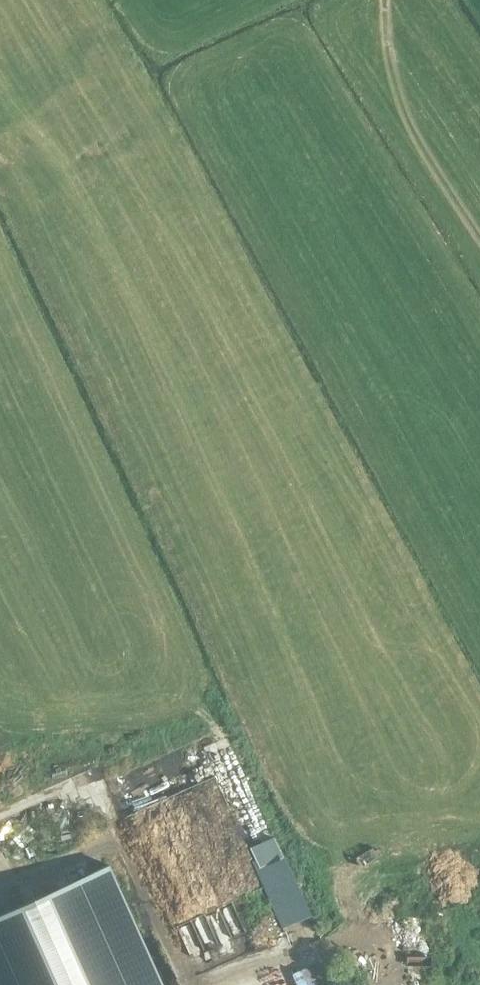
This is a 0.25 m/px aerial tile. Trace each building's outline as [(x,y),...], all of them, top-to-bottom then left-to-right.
[(251,844),(260,865),(284,854),(275,834),(251,844)] [(125,901),(108,864),(0,912),(0,984),(163,984),(125,901)]
